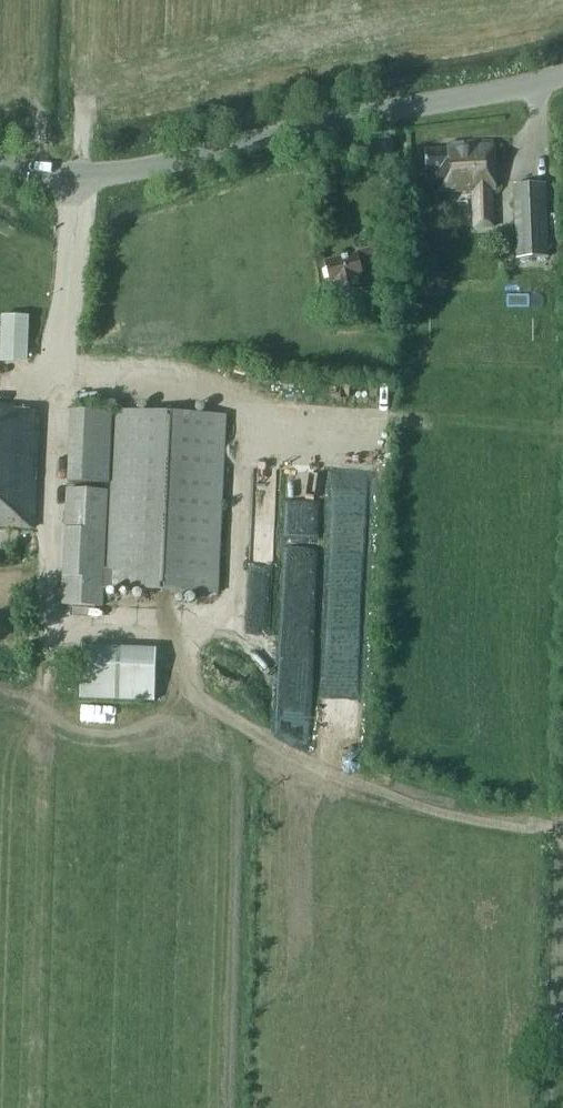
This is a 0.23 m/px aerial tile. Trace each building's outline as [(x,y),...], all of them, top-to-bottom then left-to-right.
[(449,143),(449,149),(425,150),(426,173),(438,172),(438,190),(472,189),(474,226),(496,225),(494,188),(498,188),(496,141),(449,143)] [(514,185),(517,258),(549,257),(547,183),(514,185)] [(368,291),(363,266),(362,265),(377,262),(374,246),(357,249),(358,255),(325,262),(332,298),(368,291)] [(3,361),(32,362),(33,314),(4,314),(3,361)] [(30,528),(33,411),(10,410),(10,404),(0,404),(0,527),(30,528)] [(68,490),(64,605),(104,607),(105,589),(219,594),(226,416),(116,411),(110,570),(105,570),(108,491),(68,490)] [(159,701),(160,648),(84,646),(83,699),(159,701)]
